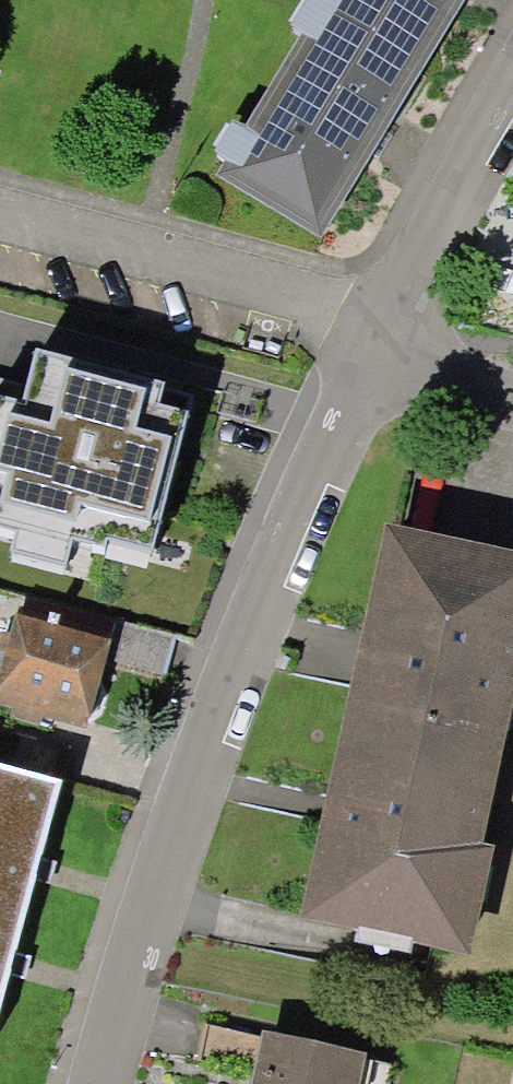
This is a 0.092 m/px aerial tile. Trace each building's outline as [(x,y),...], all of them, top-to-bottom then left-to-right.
[(304,225),(354,143),(442,0),(319,0),(215,171),(304,225)] [(111,633),(123,591),(177,605),(229,405),(0,345),(0,604),(111,633)] [(412,937),(463,948),(483,858),(469,855),(512,658),(512,570),(394,543),(384,586),(381,585),(362,668),(366,669),(349,748),(345,747),(318,872),(322,872),(313,915),(364,926),(361,939),(409,949),(412,937)] [(6,642),(3,655),(0,655),(0,704),(19,709),(16,723),(42,729),(45,716),(93,728),(109,664),(113,647),(24,626),(19,645),(6,642)] [(169,678),(178,641),(118,627),(113,647),(109,664),(169,678)] [(0,770),(0,1034),(66,788),(0,770)] [(269,1083),(364,1083),(369,1062),(277,1043),(269,1083)]
